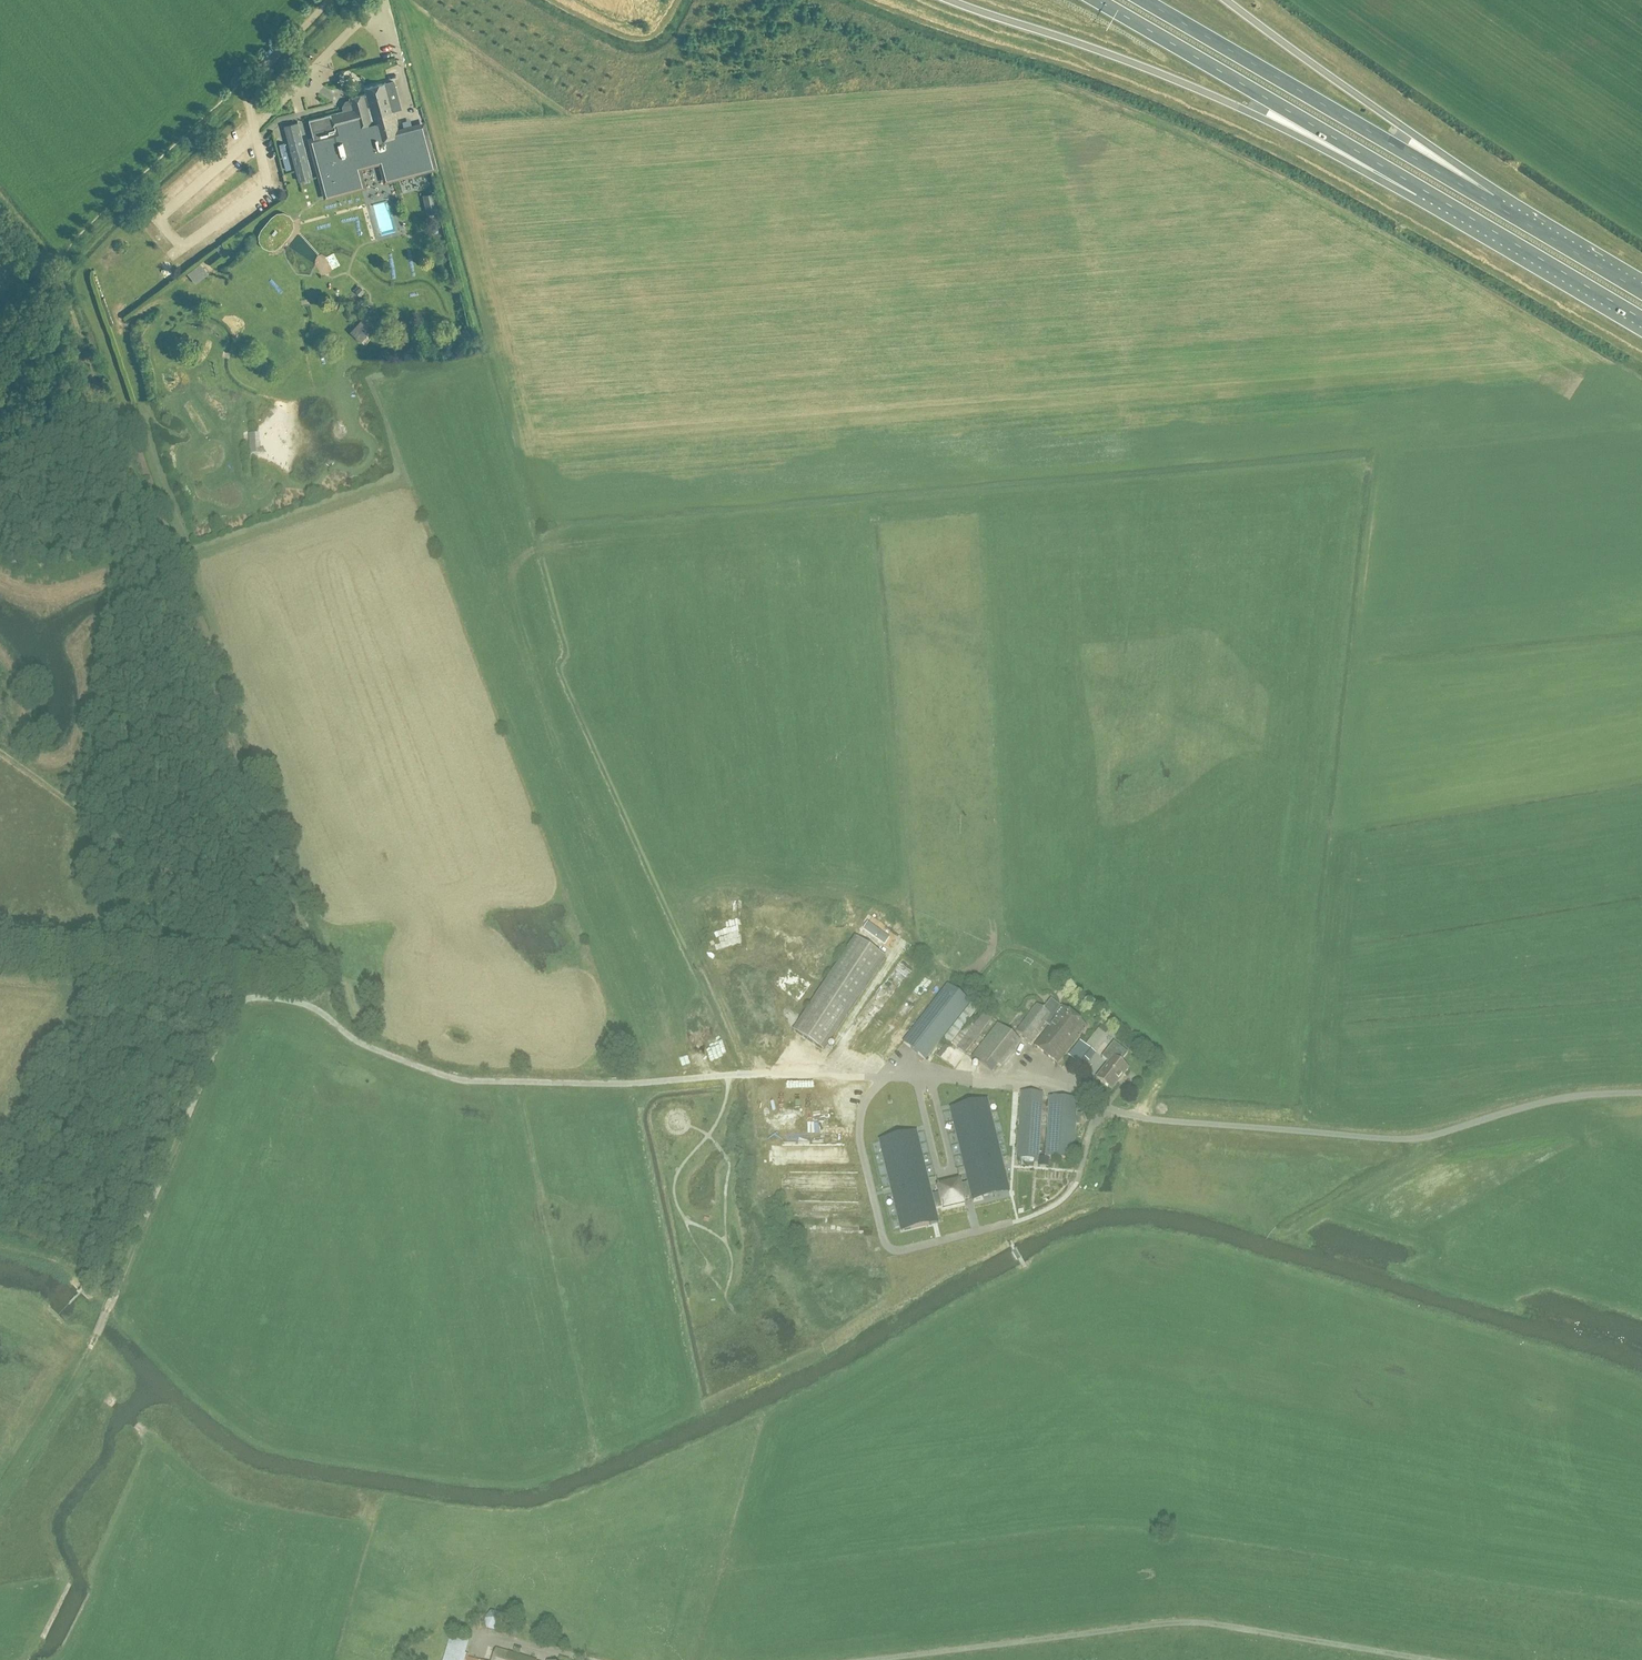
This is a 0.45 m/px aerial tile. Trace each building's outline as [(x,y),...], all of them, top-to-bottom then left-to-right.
[(400,134),(393,107),(398,106),(391,80),(365,88),(366,93),(350,97),(353,108),(309,120),(329,192),(360,184),(355,165),(383,157),(389,176),(431,164),(421,128),(400,134)] [(285,126),(300,182),(313,178),(298,123),(285,126)] [(423,194),(428,214),(439,211),(435,192),(423,194)] [(235,223),(244,223),(244,214),(235,213),(235,223)] [(177,255),(181,249),(175,244),(170,250),(177,255)] [(199,263),(186,276),(195,285),(207,271),(199,263)] [(363,319),(353,331),(362,339),(368,332),(366,330),(370,325),(363,319)] [(255,434),(248,434),(250,453),(256,453),(255,434)] [(824,1050),(885,957),(855,937),(794,1030),(824,1050)] [(919,984),(925,989),(931,982),(925,977),(919,984)] [(948,985),(903,1042),(925,1059),(970,1002),(948,985)] [(972,1004),(946,1036),(965,1051),(990,1019),(972,1004)] [(1037,1004),(1016,1031),(1031,1042),(1046,1023),(1049,1026),(1034,1045),(1057,1063),(1087,1025),(1062,1006),(1054,1017),(1037,1004)] [(995,1076),(1023,1041),(998,1023),(972,1058),(995,1076)] [(1103,1024),(1099,1029),(1106,1034),(1110,1029),(1103,1024)] [(1081,1041),(1069,1056),(1080,1064),(1091,1049),(1081,1041)] [(1102,1056),(1109,1061),(1097,1077),(1112,1089),(1128,1068),(1120,1061),(1128,1052),(1114,1041),(1102,1056)] [(1039,1159),(1043,1093),(1021,1092),(1017,1158),(1039,1159)] [(1075,1159),(1079,1099),(1049,1097),(1045,1157),(1075,1159)] [(993,1187),(1007,1183),(987,1100),(951,1109),(969,1183),(960,1185),(959,1181),(938,1187),(940,1193),(931,1195),(916,1132),(880,1141),(902,1231),(930,1224),(930,1223),(929,1223),(927,1215),(928,1215),(927,1215),(926,1209),(935,1207),(943,1205),(944,1208),(965,1202),(963,1198),(972,1196),(973,1197),(995,1192),(993,1187)] [(497,1631),(505,1623),(502,1613),(491,1611),(484,1620),(487,1629),(497,1631)] [(468,1657),(469,1654),(466,1653),(470,1640),(451,1634),(443,1659),(478,1659),(468,1657)] [(520,1654),(522,1647),(516,1645),(514,1652),(520,1654)] [(493,1659),(537,1659),(496,1648),(493,1659)]
